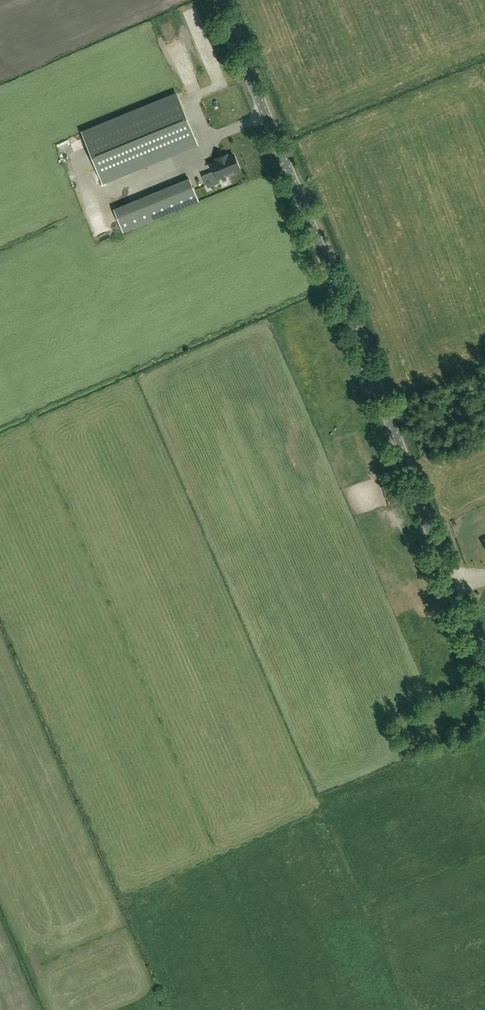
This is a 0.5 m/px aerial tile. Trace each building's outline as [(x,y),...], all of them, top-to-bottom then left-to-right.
[(176,94),(83,132),(103,182),(197,144),(176,94)] [(216,173),(211,175),(210,173),(203,176),(208,188),(220,183),(218,179),(240,170),(234,155),(228,157),(227,155),(217,159),(218,161),(212,164),(216,173)] [(198,201),(189,179),(166,189),(175,211),(198,201)] [(400,491),(394,473),(387,476),(393,493),(400,491)]
